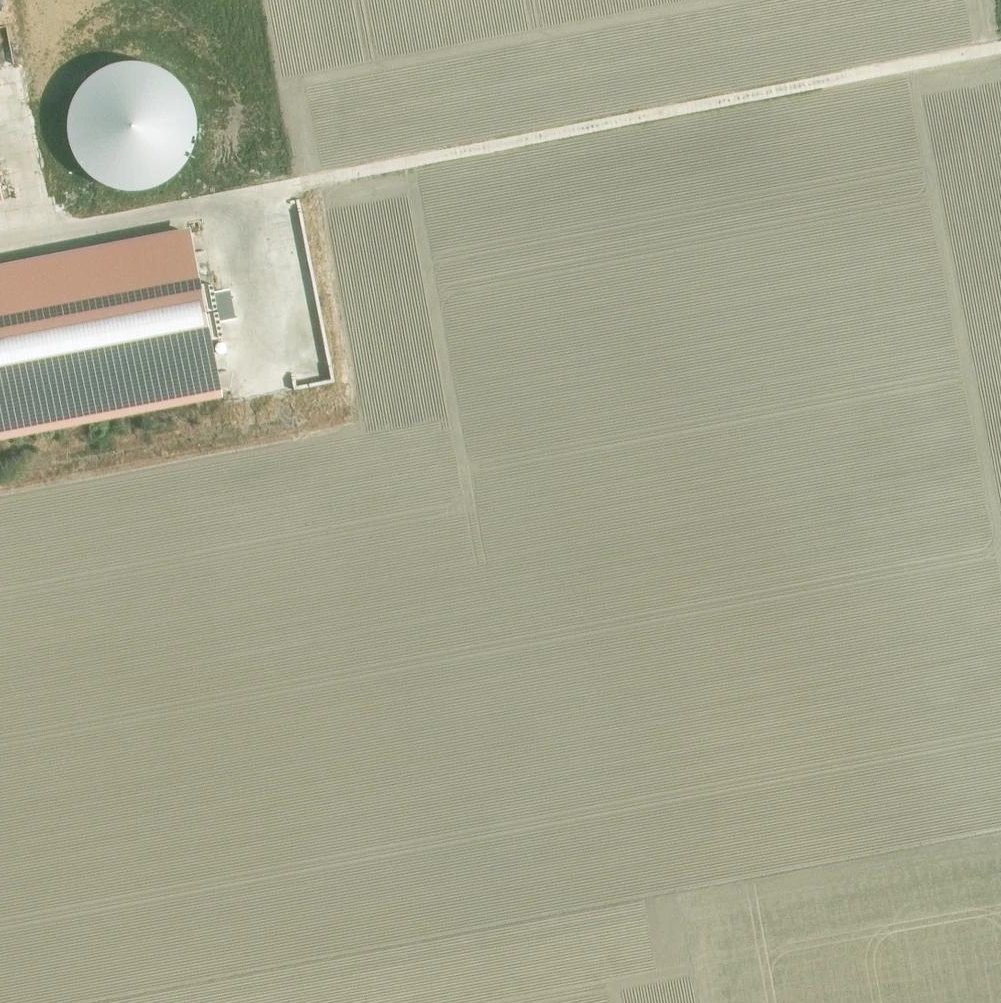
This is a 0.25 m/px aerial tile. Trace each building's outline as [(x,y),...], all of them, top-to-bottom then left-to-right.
[(63,117),(63,121),(63,129),(65,137),(67,144),(70,151),(75,159),(79,164),(84,171),(92,177),(99,181),(106,185),(115,188),(127,189),(135,189),(144,188),(152,186),(160,183),(168,178),(174,174),(180,169),(185,163),(188,158),(191,154),(194,148),(196,143),(198,136),(199,129),(199,123),(199,117),(199,110),(197,104),(196,99),(194,94),(192,90),(189,85),(186,81),(184,78),(180,73),(176,70),(170,65),(166,62),(160,59),(153,57),(147,55),(141,54),(135,53),(129,53),(123,53),(117,55),(110,56),(105,58),(99,61),(96,63),(92,66),(87,69),(84,72),(81,75),(78,78),(75,82),(73,86),(70,90),(68,95),(67,99),(65,103),(64,108),(64,112),(63,117)] [(217,394),(192,234),(0,271),(0,436),(217,394)]
